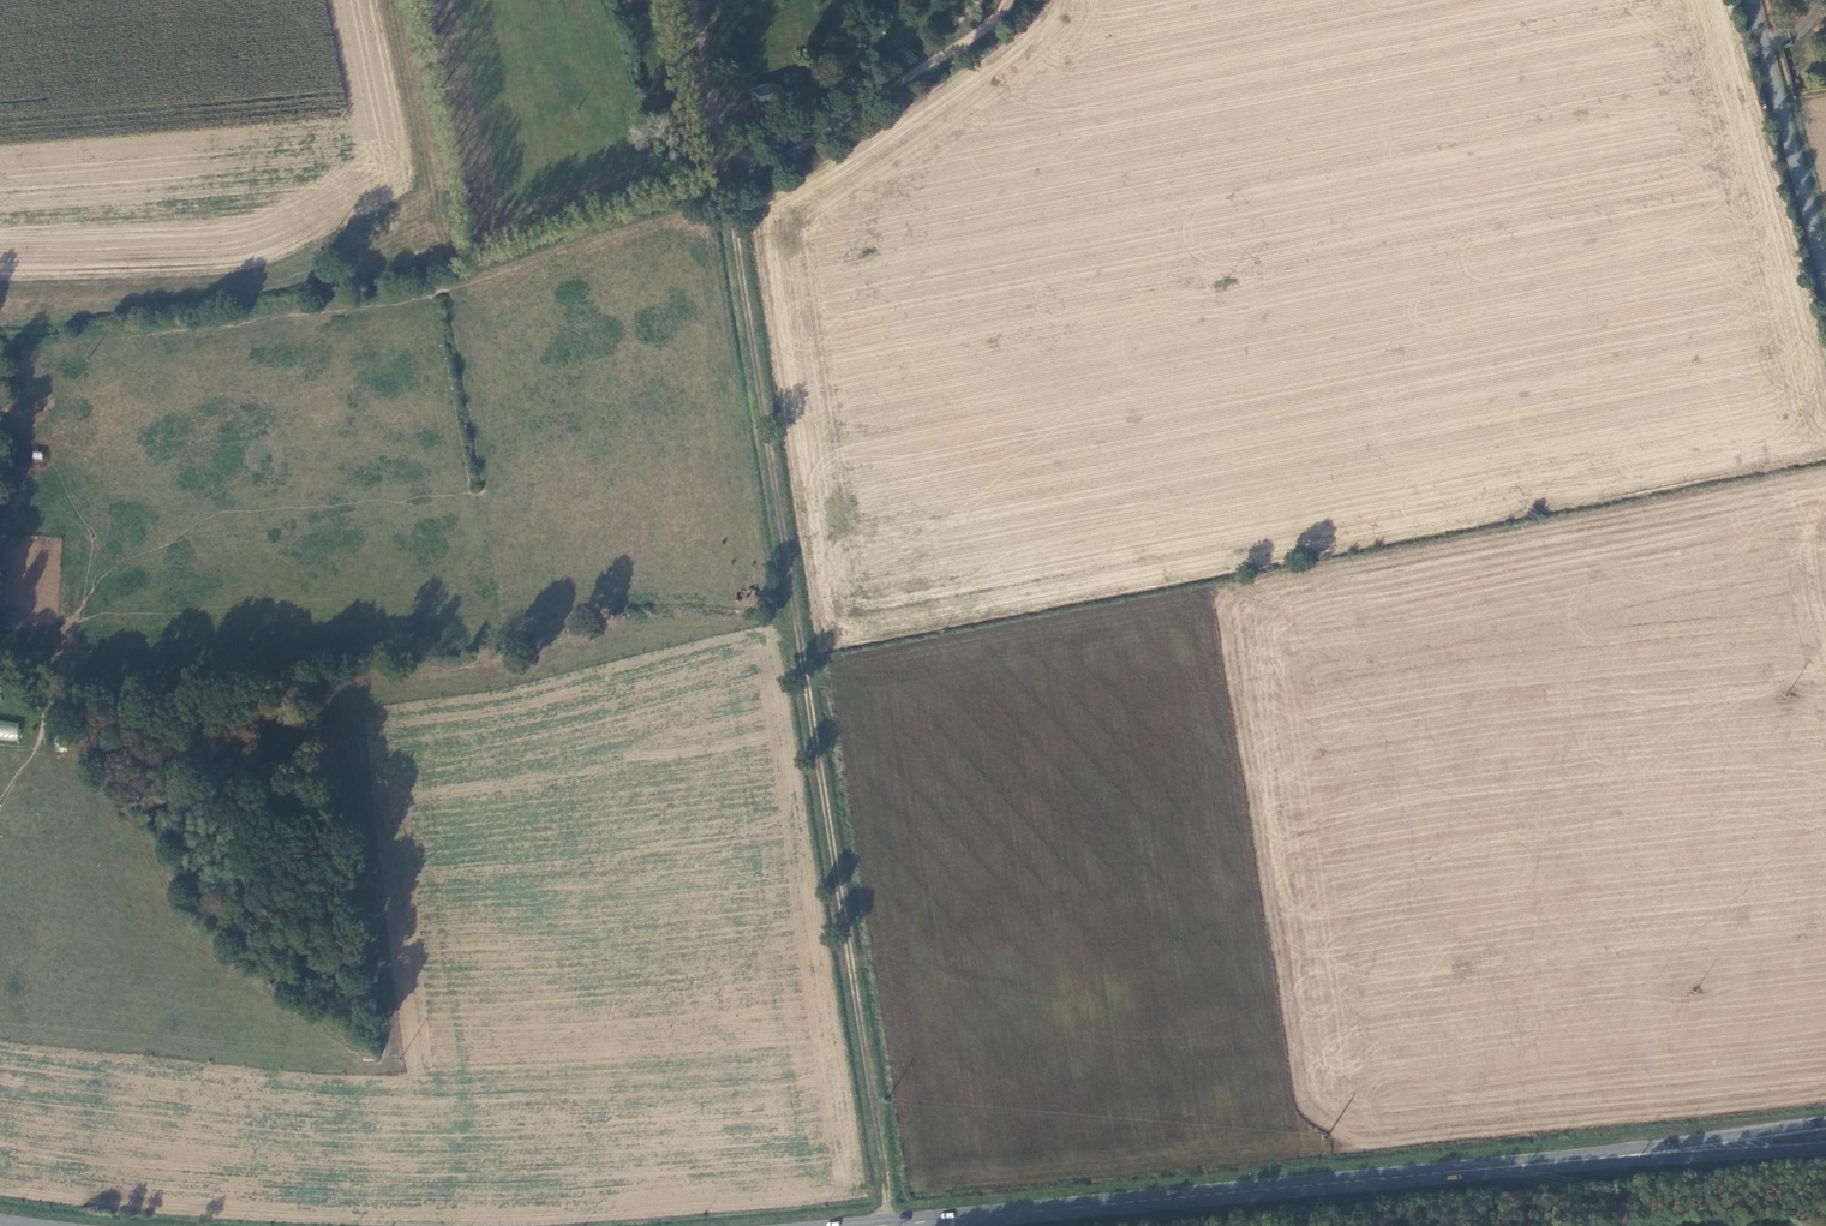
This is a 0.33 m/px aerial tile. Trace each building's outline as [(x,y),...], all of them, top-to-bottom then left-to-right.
[(786,108),(779,87),(767,88),(747,94),(754,116),(774,110),(774,112),(786,108)] [(17,739),(17,722),(0,721),(0,738),(17,739)]
